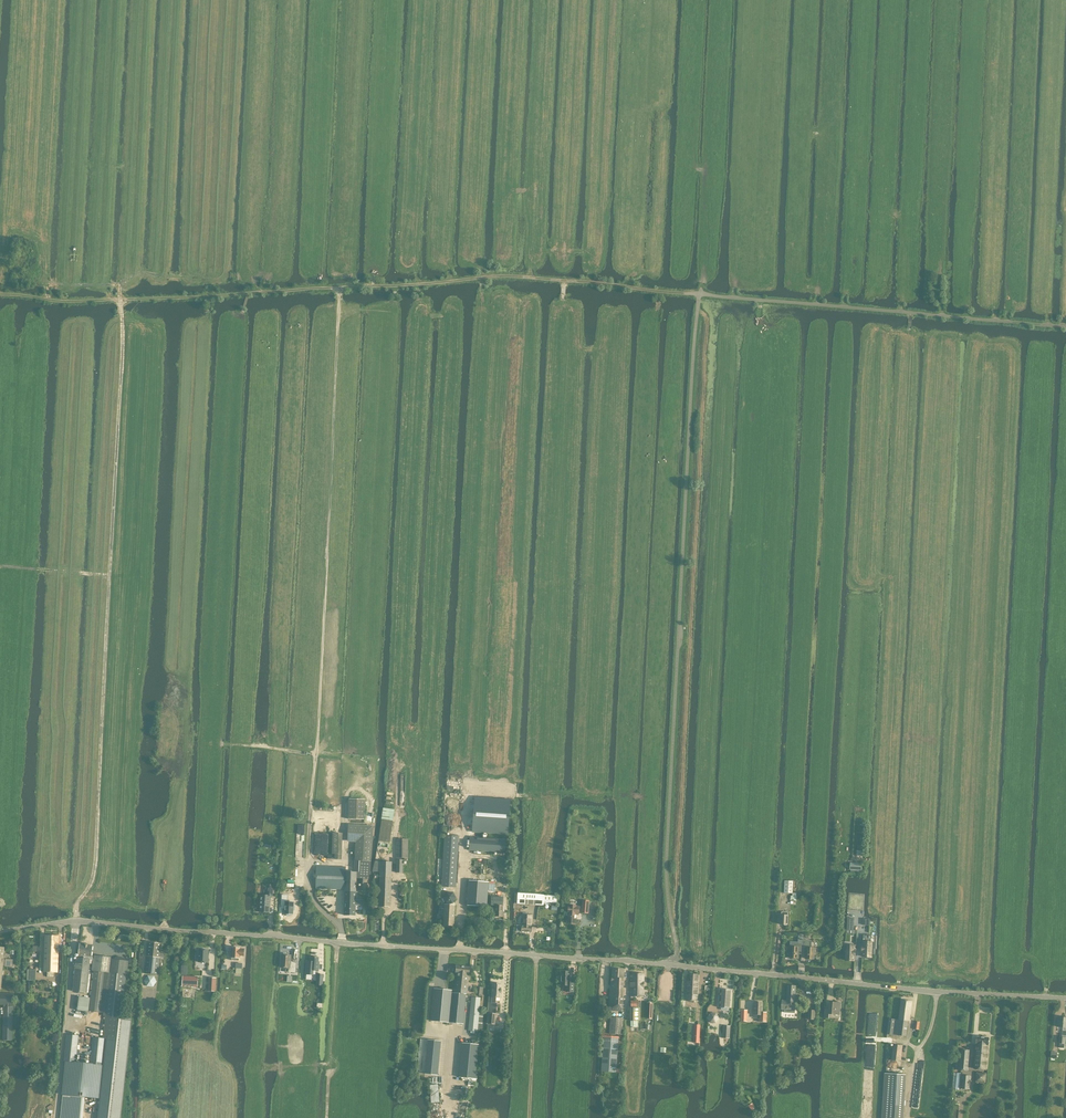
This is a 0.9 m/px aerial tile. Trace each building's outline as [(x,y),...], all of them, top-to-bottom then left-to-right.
[(510,799),(474,797),(472,833),(508,835),(510,799)] [(364,819),(365,799),(349,799),(348,819),(364,819)] [(383,808),(378,841),(389,843),(394,810),(383,808)] [(349,825),(348,839),(356,839),(373,840),(373,837),(373,830),(374,826),(349,825)] [(341,860),(341,858),(342,838),(342,833),(333,833),(332,854),(335,854),(334,859),(341,860)] [(441,887),(456,887),(459,836),(444,835),(441,887)] [(469,850),(505,853),(506,839),(470,837),(469,850)] [(316,866),(316,889),(345,889),(344,915),(355,916),(356,905),(363,905),(363,901),(362,901),(362,899),(361,899),(361,896),(356,896),(356,878),(359,878),(357,890),(366,891),(367,876),(370,877),(370,871),(371,857),(373,840),(356,839),(356,842),(354,872),(346,872),(346,867),(316,866)] [(396,858),(403,858),(408,858),(409,839),(396,839),(396,858)] [(375,861),(373,871),(380,872),(379,906),(390,906),(392,862),(375,861)] [(850,870),(862,871),(863,864),(850,863),(850,870)] [(784,892),(793,893),(793,881),(784,880),(784,892)] [(469,881),(467,906),(485,907),(486,882),(469,881)] [(260,912),(269,912),(270,896),(272,896),(272,886),(267,885),(267,896),(260,895),(260,912)] [(456,898),(453,892),(447,892),(443,898),(446,903),(453,904),(456,898)] [(517,893),(517,903),(518,903),(525,904),(535,905),(543,905),(543,902),(557,903),(557,896),(544,895),(536,894),(517,893)] [(282,895),(281,908),(285,908),(284,914),(286,915),(286,916),(291,916),(291,914),(293,914),(293,911),(294,911),(295,906),(293,906),(294,902),(287,901),(287,895),(282,895)] [(568,916),(567,923),(575,924),(576,914),(578,914),(578,912),(581,912),(581,913),(588,913),(589,901),(582,900),(581,906),(579,906),(568,905),(567,912),(570,912),(569,916),(568,916)] [(439,911),(439,914),(443,915),(443,925),(453,926),(454,905),(444,905),(443,911),(439,911)] [(522,926),(521,926),(531,926),(532,916),(528,916),(528,913),(525,913),(524,915),(522,915),(522,926)] [(44,972),(48,972),(47,977),(54,977),(54,972),(58,973),(58,936),(45,936),(44,972)] [(863,946),(862,949),(864,949),(863,957),(867,957),(867,958),(871,958),(871,954),(874,954),(874,949),(871,949),(872,942),(871,942),(871,939),(864,939),(864,942),(863,942),(863,946)] [(803,944),(803,951),(807,951),(806,959),(809,959),(809,960),(811,960),(812,959),(814,959),(814,954),(816,955),(816,948),(811,948),(811,941),(803,940),(803,944)] [(148,942),(145,973),(158,975),(160,958),(163,958),(164,953),(160,952),(161,944),(148,942)] [(73,991),(87,993),(90,959),(93,959),(92,971),(94,971),(90,1011),(104,1013),(104,1016),(107,1016),(104,1038),(105,1039),(105,1038),(108,1039),(99,1117),(120,1117),(131,1019),(121,1018),(126,974),(127,974),(129,961),(127,961),(127,960),(126,960),(126,959),(125,959),(124,958),(123,957),(122,957),(121,957),(120,957),(119,957),(118,957),(117,957),(116,957),(115,958),(114,958),(114,959),(113,959),(111,959),(111,957),(103,956),(103,958),(91,956),(93,945),(80,944),(79,956),(79,958),(77,957),(73,991)] [(799,951),(803,951),(803,944),(795,944),(795,947),(790,947),(790,953),(791,953),(791,958),(793,958),(793,959),(795,959),(796,958),(798,958),(799,951)] [(844,952),(843,957),(846,957),(846,960),(854,961),(854,953),(855,953),(855,950),(856,946),(847,945),(846,952),(844,952)] [(3,968),(3,966),(5,966),(10,967),(11,964),(13,964),(13,959),(4,959),(5,948),(0,947),(0,968),(3,968)] [(239,958),(239,956),(240,948),(239,948),(238,947),(236,947),(235,948),(232,948),(231,957),(232,957),(232,960),(239,960),(239,958)] [(208,950),(199,950),(199,962),(208,963),(208,958),(207,958),(208,950)] [(282,954),(281,967),(286,967),(285,972),(296,973),(297,963),(291,962),(291,955),(282,954)] [(311,957),(310,964),(311,964),(311,970),(319,970),(319,967),(319,964),(318,964),(319,957),(317,957),(311,957)] [(454,989),(453,1002),(453,1004),(451,1023),(463,1024),(466,990),(467,990),(469,968),(456,967),(454,989)] [(612,968),(611,989),(623,990),(625,969),(612,968)] [(574,981),(569,981),(570,972),(561,972),(561,977),(559,977),(559,981),(560,981),(560,986),(568,986),(567,992),(573,992),(574,981)] [(643,973),(630,973),(630,996),(632,996),(641,996),(643,996),(643,973)] [(697,1001),(697,992),(698,976),(687,975),(686,1000),(697,1001)] [(183,976),(183,985),(183,986),(192,986),(197,987),(198,977),(183,976)] [(208,978),(208,991),(215,991),(216,978),(208,978)] [(492,983),(491,997),(492,997),(491,1003),(495,1003),(495,998),(501,998),(501,993),(500,993),(501,984),(492,983)] [(789,986),(788,1001),(783,1001),(783,1008),(786,1009),(785,1011),(786,1012),(792,1012),(793,1011),(794,1009),(795,987),(789,986)] [(452,991),(434,989),(431,1021),(449,1023),(451,1004),(453,1004),(453,1002),(454,989),(454,994),(452,994),(452,991)] [(621,1011),(623,990),(611,989),(609,1010),(621,1011)] [(730,990),(720,989),(719,1007),(729,1008),(730,990)] [(12,1040),(13,993),(0,993),(0,1004),(4,1004),(4,1040),(12,1040)] [(79,996),(77,1010),(88,1011),(89,998),(79,996)] [(481,998),(471,997),(468,1031),(477,1031),(481,998)] [(904,1036),(906,1037),(908,1021),(909,1021),(912,1001),(909,1001),(902,1000),(899,1020),(889,1019),(887,1034),(904,1036)] [(762,1003),(754,1002),(753,1015),(759,1015),(759,1022),(766,1022),(766,1012),(762,1012),(762,1003)] [(825,1009),(825,1018),(829,1018),(829,1014),(840,1015),(841,1003),(830,1002),(829,1009),(825,1009)] [(495,1024),(496,1013),(489,1013),(488,1024),(495,1024)] [(610,1017),(609,1033),(620,1034),(621,1018),(613,1017),(610,1017)] [(1063,1037),(1059,1037),(1059,1043),(1059,1047),(1064,1048),(1064,1043),(1065,1043),(1065,1038),(1065,1017),(1058,1017),(1057,1027),(1063,1027),(1063,1030),(1064,1030),(1063,1037)] [(723,1025),(722,1038),(723,1038),(727,1038),(729,1038),(730,1026),(723,1025)] [(64,1061),(75,1062),(78,1036),(67,1034),(64,1061)] [(601,1071),(616,1072),(618,1039),(615,1038),(615,1036),(611,1036),(611,1038),(604,1038),(601,1071)] [(90,1064),(101,1065),(104,1038),(93,1037),(90,1064)] [(990,1038),(977,1037),(976,1037),(976,1045),(974,1069),(986,1070),(988,1045),(989,1045),(990,1038)] [(428,1040),(424,1074),(428,1074),(438,1075),(441,1041),(428,1040)] [(462,1043),(459,1077),(475,1078),(478,1045),(467,1044),(462,1043)] [(894,1044),(892,1060),(902,1061),(903,1045),(894,1044)] [(969,1051),(959,1050),(957,1070),(967,1071),(969,1051)] [(65,1062),(62,1095),(99,1098),(102,1065),(65,1062)] [(986,1073),(976,1072),(975,1082),(985,1083),(986,1073)] [(971,1077),(961,1076),(960,1089),(969,1090),(971,1077)] [(883,1117),(903,1117),(905,1090),(885,1088),(883,1117)]
